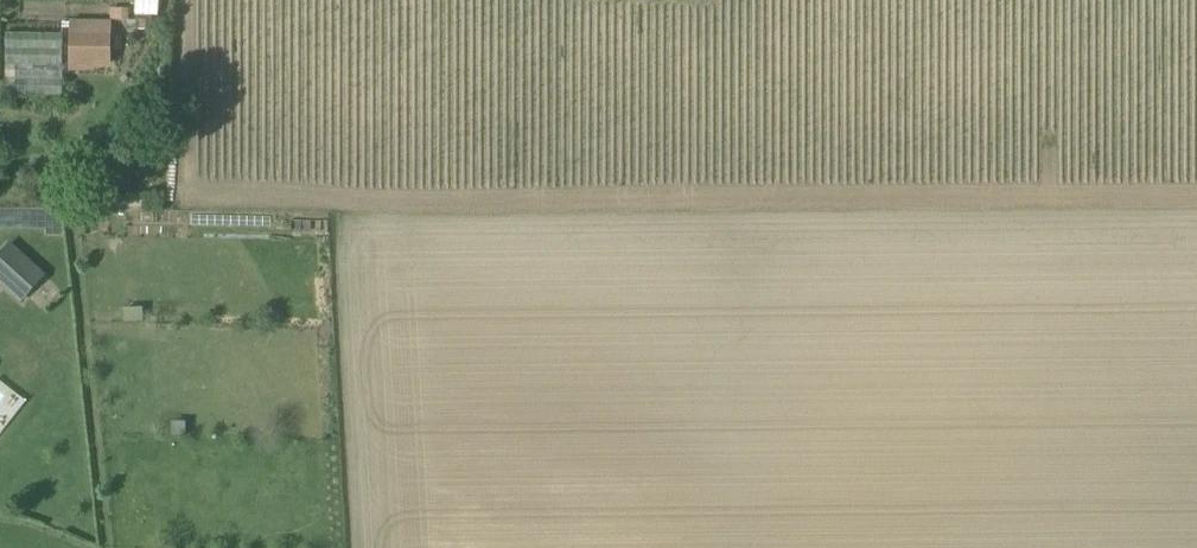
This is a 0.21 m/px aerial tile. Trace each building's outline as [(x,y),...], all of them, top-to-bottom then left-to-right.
[(160,15),(161,0),(136,0),(136,14),(160,15)] [(62,96),(64,35),(6,33),(5,94),(62,96)] [(70,62),(111,62),(111,34),(70,33),(70,62)] [(46,275),(10,242),(0,253),(0,284),(20,303),(46,275)]
